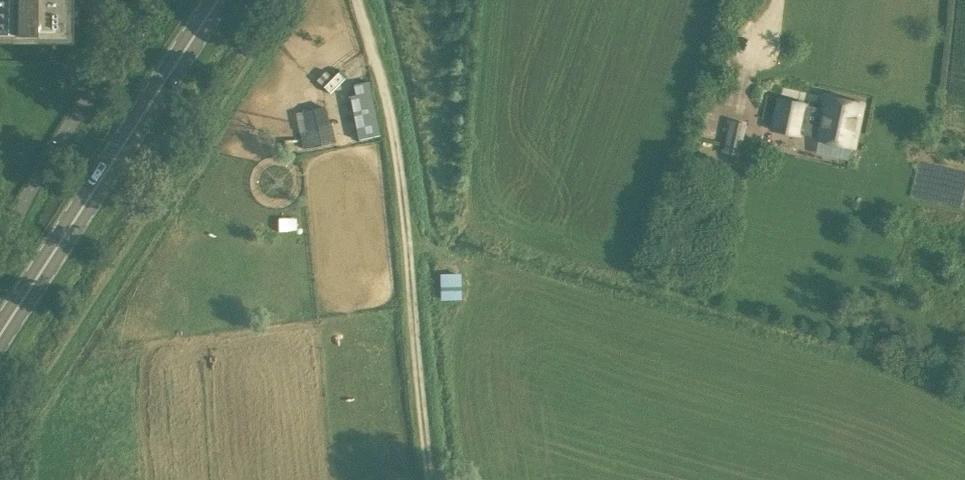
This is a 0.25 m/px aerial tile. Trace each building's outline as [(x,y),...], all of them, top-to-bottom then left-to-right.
[(69,42),(69,0),(0,0),(0,41),(65,41),(67,41),(67,42),(69,42)] [(353,94),(348,95),(354,128),(357,140),(377,136),(375,124),(369,125),(361,84),(352,86),(353,94)] [(806,104),(779,98),(772,130),(800,135),(801,132),(817,136),(817,139),(854,147),(863,104),(826,96),(823,110),(806,106),(806,104)] [(333,143),(325,106),(301,112),(309,149),(333,143)] [(723,152),(739,155),(745,123),(729,120),(723,152)] [(444,297),(460,297),(460,274),(444,274),(444,297)]
